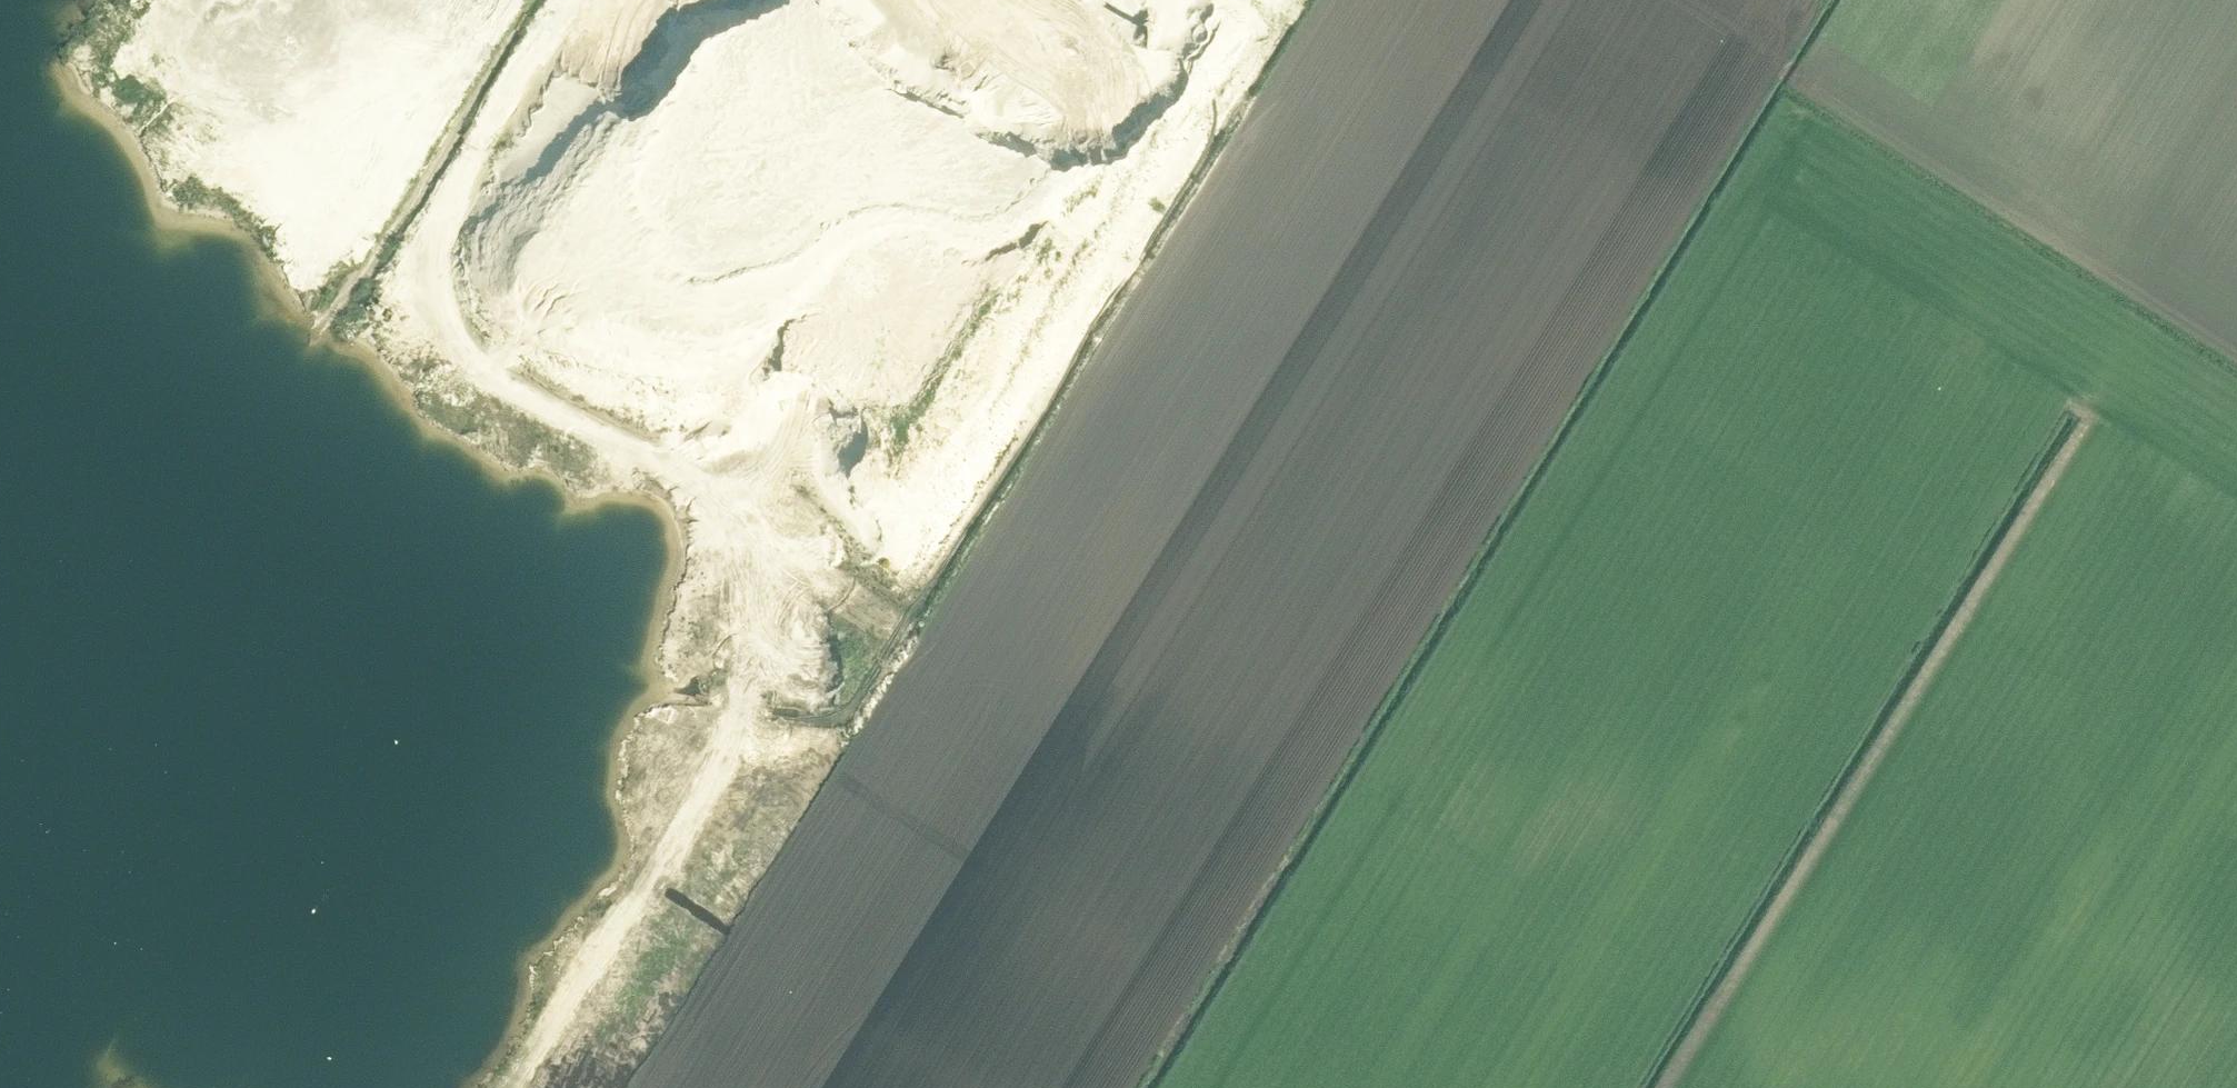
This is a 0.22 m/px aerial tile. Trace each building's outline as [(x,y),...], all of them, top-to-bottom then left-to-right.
[(933,98),(946,79),(935,72),(922,91),(933,98)] [(931,122),(936,103),(921,100),(916,118),(931,122)]
